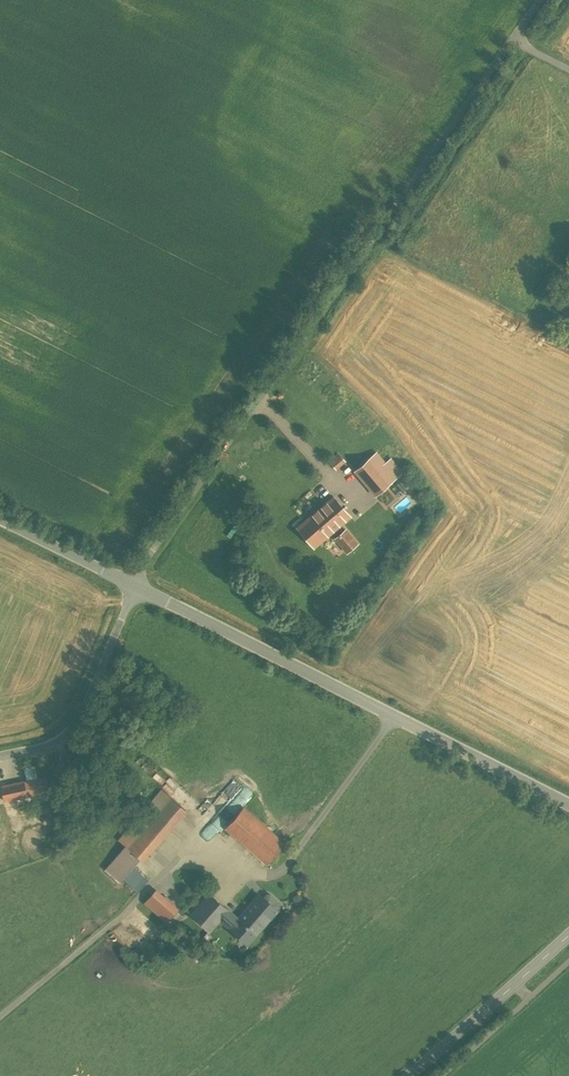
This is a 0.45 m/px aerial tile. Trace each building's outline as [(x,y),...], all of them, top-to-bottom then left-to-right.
[(372,457),(352,473),(372,498),(392,481),(372,457)] [(345,522),(353,514),(333,493),(295,528),(312,546),(327,533),(347,554),(361,541),(345,522)] [(19,811),(16,798),(43,792),(40,778),(1,787),(7,814),(19,811)] [(182,813),(161,795),(120,844),(142,862),(182,813)] [(281,842),(239,807),(221,829),(264,864),(281,842)] [(7,828),(32,820),(30,811),(5,818),(7,828)] [(122,877),(136,892),(147,881),(133,866),(122,877)] [(176,909),(155,890),(142,905),(163,924),(176,909)] [(220,919),(228,910),(210,895),(193,915),(210,930),(220,919)] [(238,919),(228,910),(220,919),(241,937),(248,929),(255,935),(277,910),(260,895),(238,919)]
